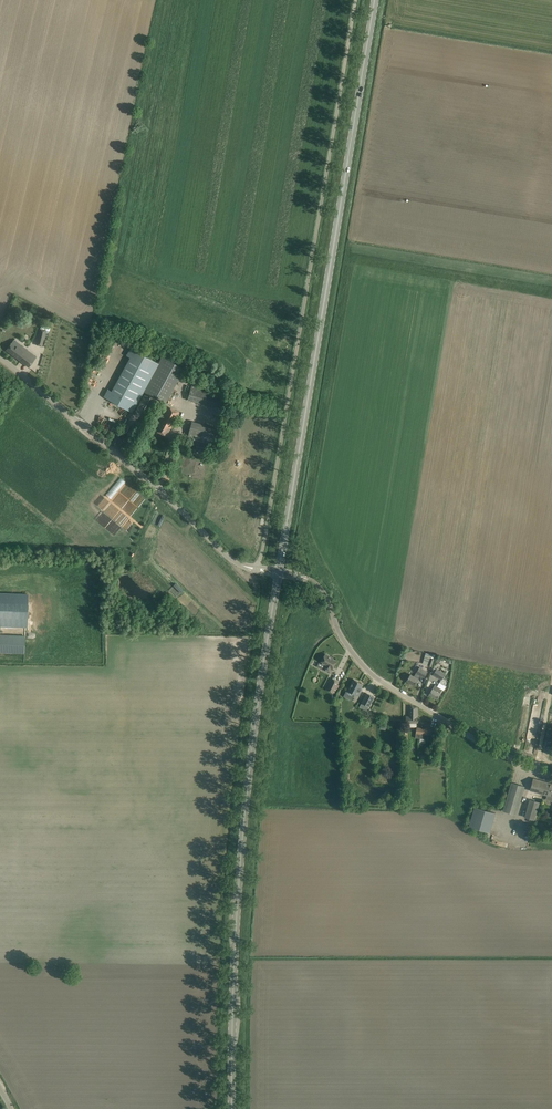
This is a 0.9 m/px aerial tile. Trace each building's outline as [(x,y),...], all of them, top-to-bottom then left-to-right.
[(46,330),(40,329),(36,345),(42,346),(46,330)] [(36,357),(14,340),(6,350),(28,367),(36,357)] [(132,412),(159,364),(131,348),(127,356),(131,358),(112,392),(108,389),(104,397),(132,412)] [(228,394),(192,385),(188,400),(223,410),(228,394)] [(179,412),(167,406),(159,419),(161,420),(156,430),(166,436),(179,412)] [(218,429),(192,422),(188,438),(214,445),(218,429)] [(0,593),(0,626),(25,627),(25,621),(31,621),(32,602),(26,602),(26,594),(0,593)] [(24,653),(25,636),(0,635),(0,652),(24,653)] [(333,658),(325,654),(320,663),(325,666),(323,669),(330,673),(331,669),(332,669),(336,661),(332,659),(333,658)] [(432,667),(436,656),(430,654),(429,657),(430,657),(427,665),(432,667)] [(414,686),(417,681),(418,679),(420,675),(424,678),(428,672),(419,667),(413,676),(410,674),(409,676),(406,681),(414,686)] [(434,674),(433,674),(442,680),(446,674),(437,669),(434,674)] [(333,693),(339,682),(332,678),(326,689),(333,693)] [(354,679),(348,691),(358,696),(362,689),(361,688),(363,684),(354,679)] [(432,689),(432,690),(429,694),(437,699),(439,694),(443,689),(435,685),(432,689)] [(366,693),(361,703),(369,707),(374,697),(366,693)] [(418,708),(409,705),(409,716),(407,716),(407,722),(418,723),(418,718),(417,718),(418,708)] [(436,738),(437,730),(433,730),(434,730),(417,727),(415,737),(432,739),(432,737),(436,738)] [(533,779),(530,790),(549,796),(548,797),(550,798),(550,796),(551,796),(551,784),(533,779)] [(503,811),(516,815),(524,786),(511,782),(503,811)] [(534,820),(540,802),(530,799),(524,817),(534,820)] [(474,807),(469,826),(490,832),(495,813),(474,807)]
